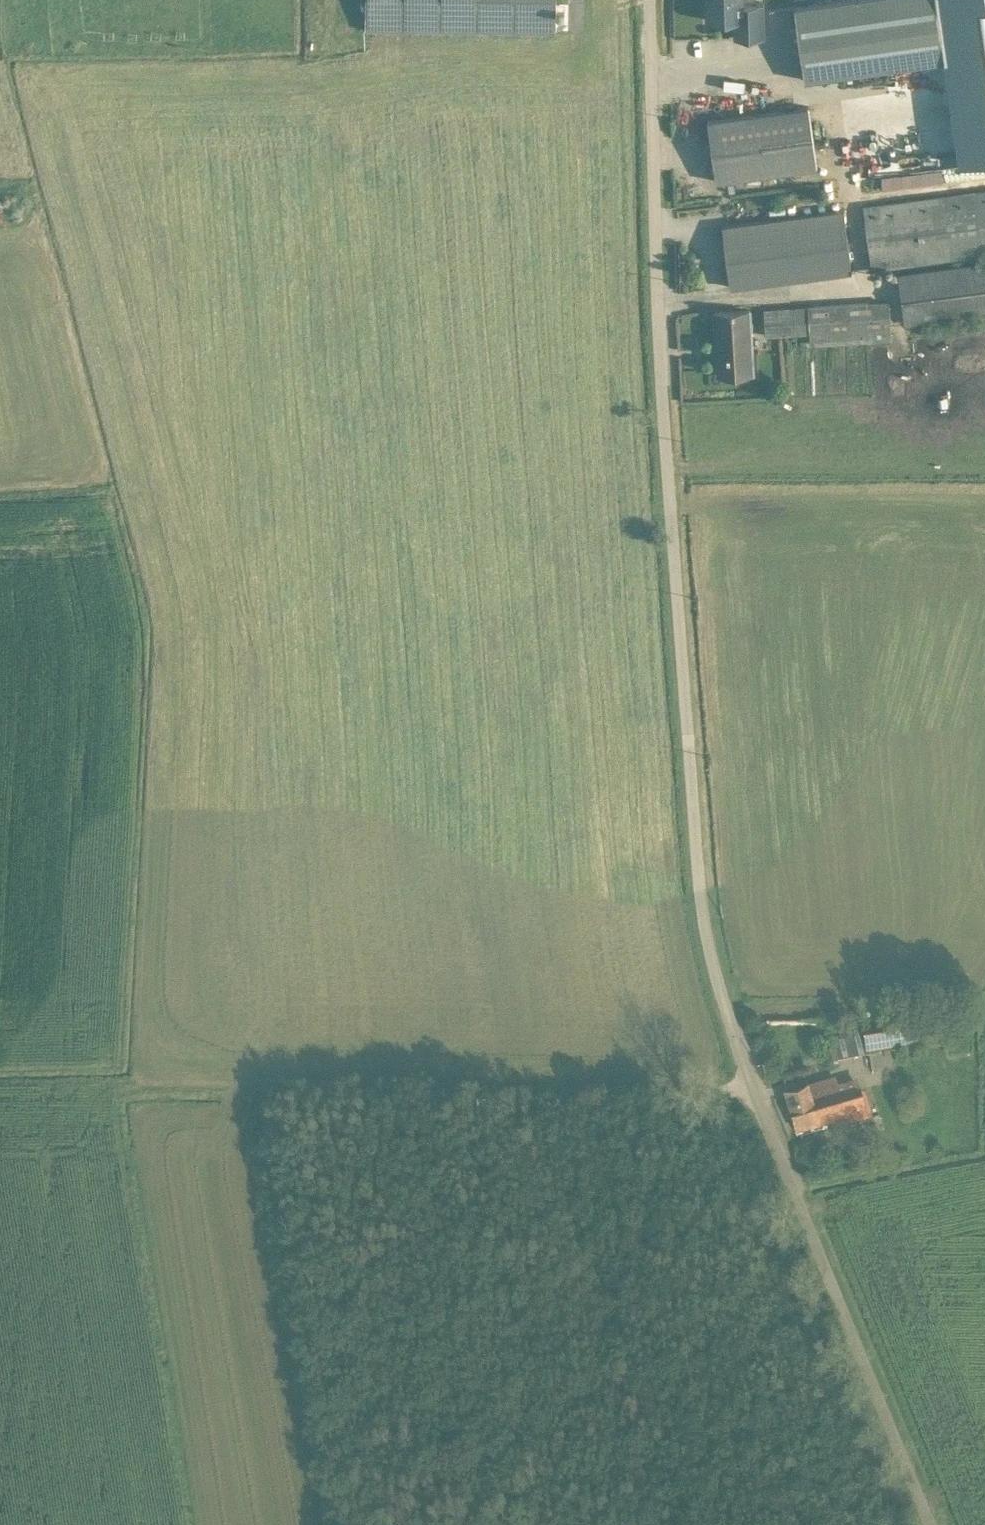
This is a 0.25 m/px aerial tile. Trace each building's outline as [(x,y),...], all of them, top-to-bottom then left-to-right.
[(367,23),(414,24),(556,25),(556,0),(368,0),(367,23)] [(706,16),(734,16),(734,34),(759,33),(759,15),(764,14),(764,0),(760,0),(743,0),(705,0),(706,16)] [(794,3),(805,78),(945,58),(960,162),(984,157),(984,0),(813,0),(794,3)] [(869,93),(867,108),(888,111),(890,97),(869,93)] [(810,104),(709,117),(717,177),(817,164),(810,104)] [(872,130),(882,163),(916,154),(907,120),(872,130)] [(865,203),(873,267),(984,253),(984,188),(865,203)] [(853,270),(845,206),(723,222),(731,285),(853,270)] [(900,271),(906,321),(984,312),(984,261),(900,271)] [(889,298),(765,307),(767,335),(807,332),(808,339),(808,344),(892,338),(889,298)] [(752,307),(715,309),(718,375),(755,373),(752,307)] [(904,1024),(860,1032),(866,1053),(905,1047),(904,1024)] [(860,1032),(827,1041),(834,1067),(867,1058),(866,1053),(860,1032)] [(964,1073),(970,1067),(965,1061),(959,1068),(964,1073)] [(785,1099),(796,1139),(878,1117),(872,1094),(861,1097),(858,1084),(838,1089),(835,1079),(805,1087),(806,1093),(785,1099)]
